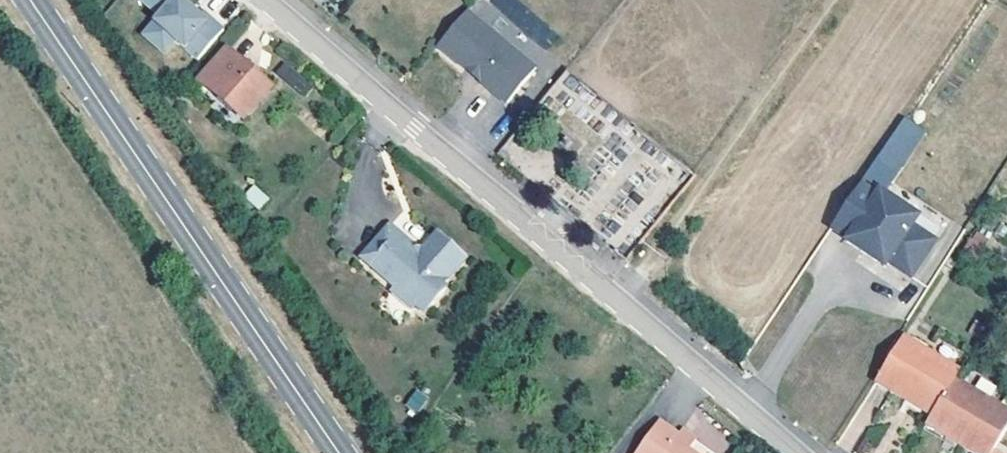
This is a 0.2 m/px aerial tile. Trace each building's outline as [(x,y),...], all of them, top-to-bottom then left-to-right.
[(142,26),(193,69),(219,38),(199,21),(195,25),(165,0),(142,26)] [(473,13),(444,49),(471,71),(473,69),(485,78),(488,81),(486,84),(513,106),(542,70),(473,13)] [(266,95),(222,57),(196,88),(240,125),(266,95)] [(302,96),(312,85),(285,61),(275,72),(302,96)] [(473,69),(471,71),(486,84),(488,81),(485,78),(473,69)] [(563,70),(540,103),(559,116),(566,106),(581,116),(596,93),(563,70)] [(259,209),(269,197),(253,184),(243,196),(259,209)] [(858,191),(829,235),(845,246),(844,249),(874,269),(877,263),(881,266),(886,269),(908,284),(933,248),(910,233),(916,225),(877,199),(875,202),(858,191)] [(410,262),(410,252),(389,235),(361,267),(395,298),(404,297),(414,305),(415,314),(423,322),(445,298),(441,295),(464,268),(435,243),(422,259),(426,262),(420,269),(413,272),(406,267),(410,262)] [(641,257),(645,253),(641,249),(637,254),(641,257)] [(426,262),(422,259),(410,252),(410,262),(406,267),(413,272),(420,269),(426,262)] [(877,263),(874,269),(882,274),(886,269),(881,266),(877,263)] [(414,305),(404,297),(395,298),(392,302),(411,318),(415,314),(414,305)] [(954,384),(962,372),(902,334),(870,385),(929,425),(954,384)] [(1006,431),(1006,416),(954,384),(929,425),(920,439),(942,452),(943,452),(993,452),(1006,431)] [(415,388),(404,406),(417,414),(428,396),(415,388)] [(679,444),(673,451),(652,437),(642,452),(691,452),(679,444)]
